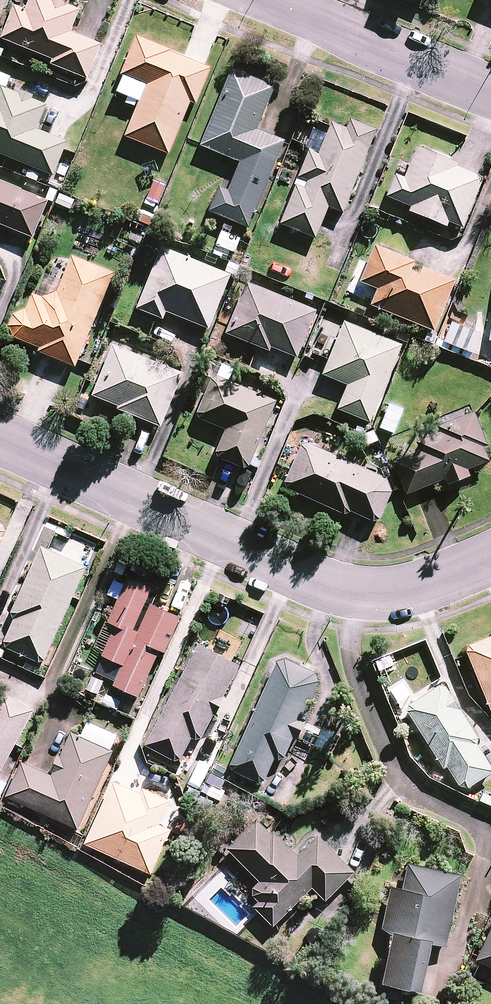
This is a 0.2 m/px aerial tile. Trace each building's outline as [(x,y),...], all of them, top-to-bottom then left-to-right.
[(27,11),(17,6),(3,40),(53,60),(52,65),(87,79),(101,45),(71,33),(80,11),(69,6),(71,0),(32,0),(27,11)] [(212,70),(139,38),(115,91),(141,103),(127,137),(169,155),(192,101),(197,104),(212,70)] [(276,87),(234,70),(202,147),(242,163),(230,192),(221,188),(211,212),(251,229),(287,143),(258,131),(276,87)] [(0,101),(0,154),(55,176),(68,142),(38,130),(48,106),(5,89),(0,101)] [(301,179),(307,182),(304,189),(298,187),(282,225),(317,239),(330,207),(345,213),(377,132),(353,122),(349,131),(333,125),(320,156),(311,153),(301,179)] [(413,207),(411,211),(449,228),(450,224),(463,229),(485,177),(419,149),(406,180),(398,176),(389,197),(413,207)] [(2,225),(34,238),(49,201),(0,182),(0,230),(2,225)] [(169,193),(154,186),(146,204),(161,211),(169,193)] [(436,332),(456,282),(425,269),(422,275),(412,271),(416,262),(377,247),(362,283),(379,290),(373,306),(436,332)] [(232,276),(163,249),(139,309),(164,319),(167,312),(210,329),(232,276)] [(15,337),(17,339),(41,348),(40,352),(77,367),(114,274),(73,258),(59,293),(44,299),(34,295),(28,310),(28,312),(27,312),(25,311),(22,312),(20,312),(17,313),(15,315),(14,316),(12,318),(11,321),(10,323),(10,326),(10,328),(11,331),(12,333),(13,335),(15,337)] [(318,312),(248,284),(228,335),(270,351),(272,347),(300,358),(318,312)] [(473,330),(453,323),(446,343),(466,350),(473,330)] [(402,347),(346,324),(325,375),(349,386),(340,410),(371,423),(402,347)] [(184,375),(115,346),(93,398),(162,427),(184,375)] [(280,404),(215,376),(197,417),(227,431),(216,456),(250,471),(280,404)] [(405,410),(391,405),(382,428),(395,434),(405,410)] [(474,413),(443,425),(448,437),(434,442),(436,447),(395,463),(408,495),(448,479),(450,486),(472,477),(469,470),(490,461),(490,458),(474,413)] [(388,480),(305,444),(285,488),(348,515),(350,511),(379,523),(392,492),(388,480)] [(95,549),(73,539),(64,558),(42,548),(11,619),(15,621),(4,647),(44,664),(95,549)] [(125,586),(115,581),(109,594),(119,599),(109,623),(116,626),(97,670),(117,679),(114,686),(139,697),(160,649),(165,651),(179,618),(150,605),(155,592),(128,579),(125,586)] [(466,647),(490,711),(490,638),(466,647)] [(239,666),(199,645),(145,746),(178,763),(192,736),(200,741),(239,666)] [(273,758),(279,761),(291,735),(297,738),(306,718),(300,716),(319,675),(280,657),(229,769),(262,784),(273,758)] [(445,684),(406,708),(444,769),(448,766),(463,790),(490,773),(490,768),(473,738),(477,736),(445,684)] [(341,727),(325,720),(313,748),(329,755),(341,727)] [(114,752),(73,733),(53,776),(24,763),(8,797),(79,830),(114,752)] [(139,792),(114,781),(86,844),(151,873),(181,807),(141,789),(139,792)] [(257,903),(254,906),(273,926),(313,888),(325,900),(354,872),(318,836),(298,856),(277,835),(274,838),(257,820),(228,849),(260,882),(258,883),(257,884),(256,885),(254,886),(254,887),(253,889),(252,891),(252,892),(252,894),(252,896),(253,897),(254,899),(255,900),(256,902),(257,903)] [(393,933),(380,995),(402,1000),(404,990),(420,993),(431,943),(445,946),(460,876),(408,865),(403,891),(391,889),(382,930),(393,933)] [(474,961),(490,969),(490,927),(474,961)]
